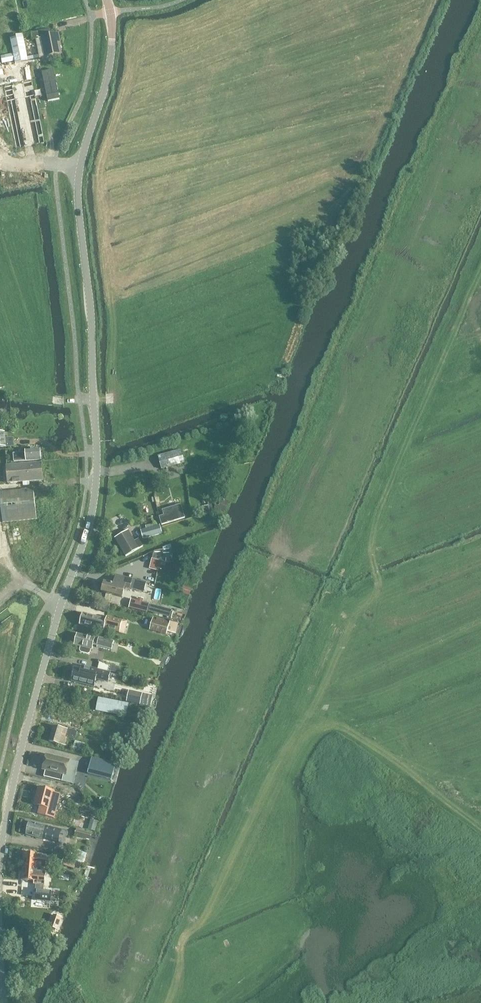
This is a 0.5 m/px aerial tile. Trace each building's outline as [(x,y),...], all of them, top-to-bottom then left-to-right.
[(51,35),(50,29),(31,33),(32,40),(35,39),(42,38),(42,37),(51,35)] [(57,34),(51,35),(42,37),(42,38),(46,57),(61,54),(57,34)] [(28,61),(23,35),(10,37),(15,63),(28,61)] [(42,38),(35,39),(39,58),(46,57),(42,38)] [(53,70),(41,73),(48,102),(60,100),(53,70)] [(41,460),(40,449),(25,450),(25,453),(13,454),(14,462),(26,461),(41,460)] [(185,464),(181,450),(158,457),(160,464),(162,470),(185,464)] [(43,480),(41,462),(7,465),(8,483),(23,482),(23,486),(30,486),(30,481),(43,480)] [(38,520),(35,489),(1,492),(4,523),(38,520)] [(185,519),(181,505),(162,511),(164,516),(160,517),(159,517),(162,526),(185,519)] [(201,512),(201,515),(210,514),(209,506),(200,508),(201,512)] [(162,534),(160,525),(140,531),(143,540),(162,534)] [(135,542),(129,531),(116,539),(126,556),(139,549),(143,547),(139,540),(135,542)] [(167,563),(171,549),(154,552),(152,559),(160,561),(167,563)] [(160,561),(152,559),(149,569),(158,572),(160,561)] [(144,592),(146,583),(128,579),(117,576),(115,582),(115,585),(105,582),(102,593),(106,594),(112,595),(123,598),(125,589),(130,590),(131,589),(144,593),(144,592)] [(112,595),(106,594),(104,604),(109,605),(112,595)] [(129,608),(146,613),(149,604),(142,602),(143,599),(138,598),(137,601),(131,599),(129,608)] [(110,606),(99,603),(97,611),(108,614),(110,606)] [(159,607),(150,605),(149,612),(157,614),(171,618),(173,611),(160,607),(159,607)] [(124,634),(127,622),(107,617),(106,619),(82,614),(80,625),(103,631),(104,629),(124,634)] [(167,631),(169,622),(153,618),(150,629),(166,634),(167,631)] [(100,647),(101,641),(95,640),(96,639),(77,634),(74,645),(81,647),(80,650),(81,652),(88,654),(89,653),(90,649),(93,650),(93,648),(99,650),(100,647)] [(110,672),(111,666),(99,663),(98,670),(110,673),(110,672)] [(108,682),(110,673),(98,670),(82,666),(80,670),(75,669),(72,682),(73,682),(94,687),(96,679),(108,682)] [(140,704),(142,694),(129,691),(128,695),(126,701),(140,704)] [(126,717),(129,704),(100,697),(97,711),(126,717)] [(76,740),(78,731),(70,729),(66,728),(54,726),(50,742),(62,745),(66,746),(68,738),(76,740)] [(85,744),(75,742),(72,752),(83,755),(85,744)] [(69,761),(46,755),(43,769),(45,770),(45,773),(44,777),(62,781),(64,774),(66,775),(69,761)] [(111,780),(116,764),(92,758),(89,768),(88,774),(111,780)] [(56,811),(60,794),(54,793),(55,791),(38,787),(34,805),(40,806),(39,810),(38,814),(46,816),(54,818),(55,814),(56,811)] [(61,810),(59,817),(73,821),(75,814),(61,810)] [(98,822),(90,821),(88,830),(96,832),(98,822)] [(57,842),(60,830),(47,826),(29,822),(26,834),(44,839),(56,842),(57,842)] [(91,839),(92,832),(77,828),(75,835),(91,839)] [(84,863),(87,854),(76,850),(72,861),(83,865),(84,863)] [(43,873),(39,872),(39,868),(49,869),(51,855),(40,854),(39,854),(32,854),(26,853),(24,852),(23,867),(22,881),(24,881),(24,880),(27,881),(30,881),(30,884),(36,885),(37,885),(36,890),(35,890),(34,901),(50,902),(51,891),(43,891),(43,885),(44,886),(45,873),(43,873)] [(74,869),(75,868),(76,863),(64,859),(62,865),(74,869)] [(60,872),(57,888),(71,891),(74,876),(60,872)] [(61,918),(54,915),(49,927),(51,928),(50,929),(55,931),(56,929),(57,930),(61,918)] [(45,958),(48,949),(41,947),(38,955),(45,958)]
